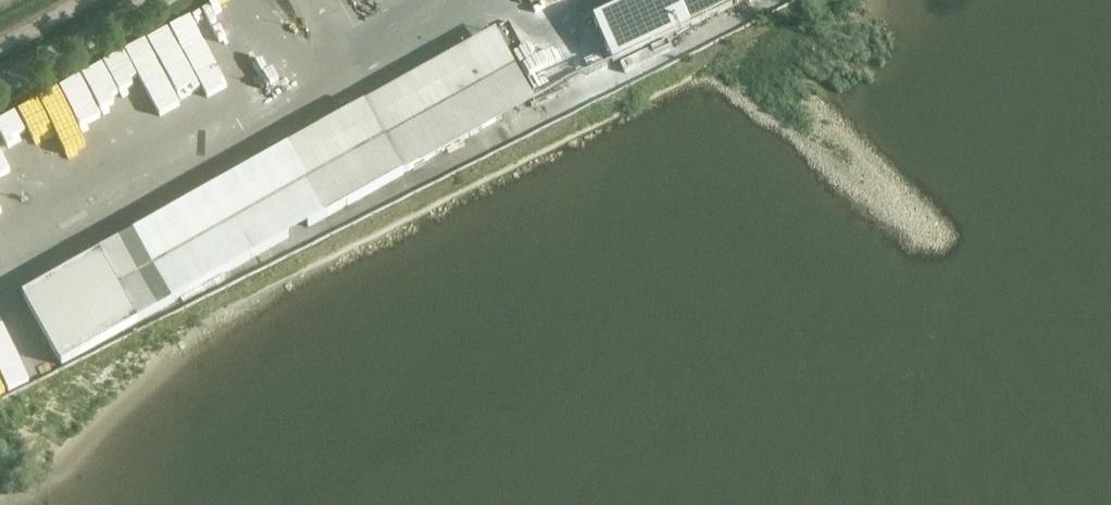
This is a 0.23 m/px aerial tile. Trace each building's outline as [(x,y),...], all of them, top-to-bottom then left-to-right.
[(596,23),(615,63),(747,0),(644,0),(596,23)] [(190,17),(169,28),(180,51),(202,40),(190,17)] [(365,105),(287,148),(327,218),(404,174),(503,120),(464,50),(365,105)] [(0,121),(0,190),(5,188),(0,179),(108,126),(90,89),(109,80),(104,70),(0,121)] [(136,324),(98,253),(23,295),(37,320),(62,366),(136,324)]
